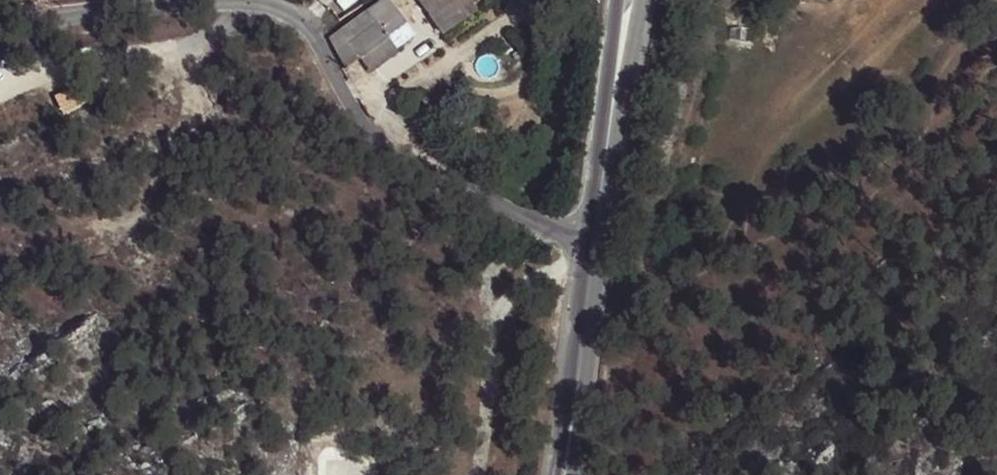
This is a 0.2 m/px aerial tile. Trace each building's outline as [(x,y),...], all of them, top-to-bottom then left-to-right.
[(390,0),(382,0),(330,38),(345,67),(360,57),(369,69),(396,49),(387,36),(406,22),(390,0)] [(467,0),(424,0),(421,2),(442,32),(474,9),(467,0)] [(415,35),(406,22),(387,36),(396,49),(415,35)]
